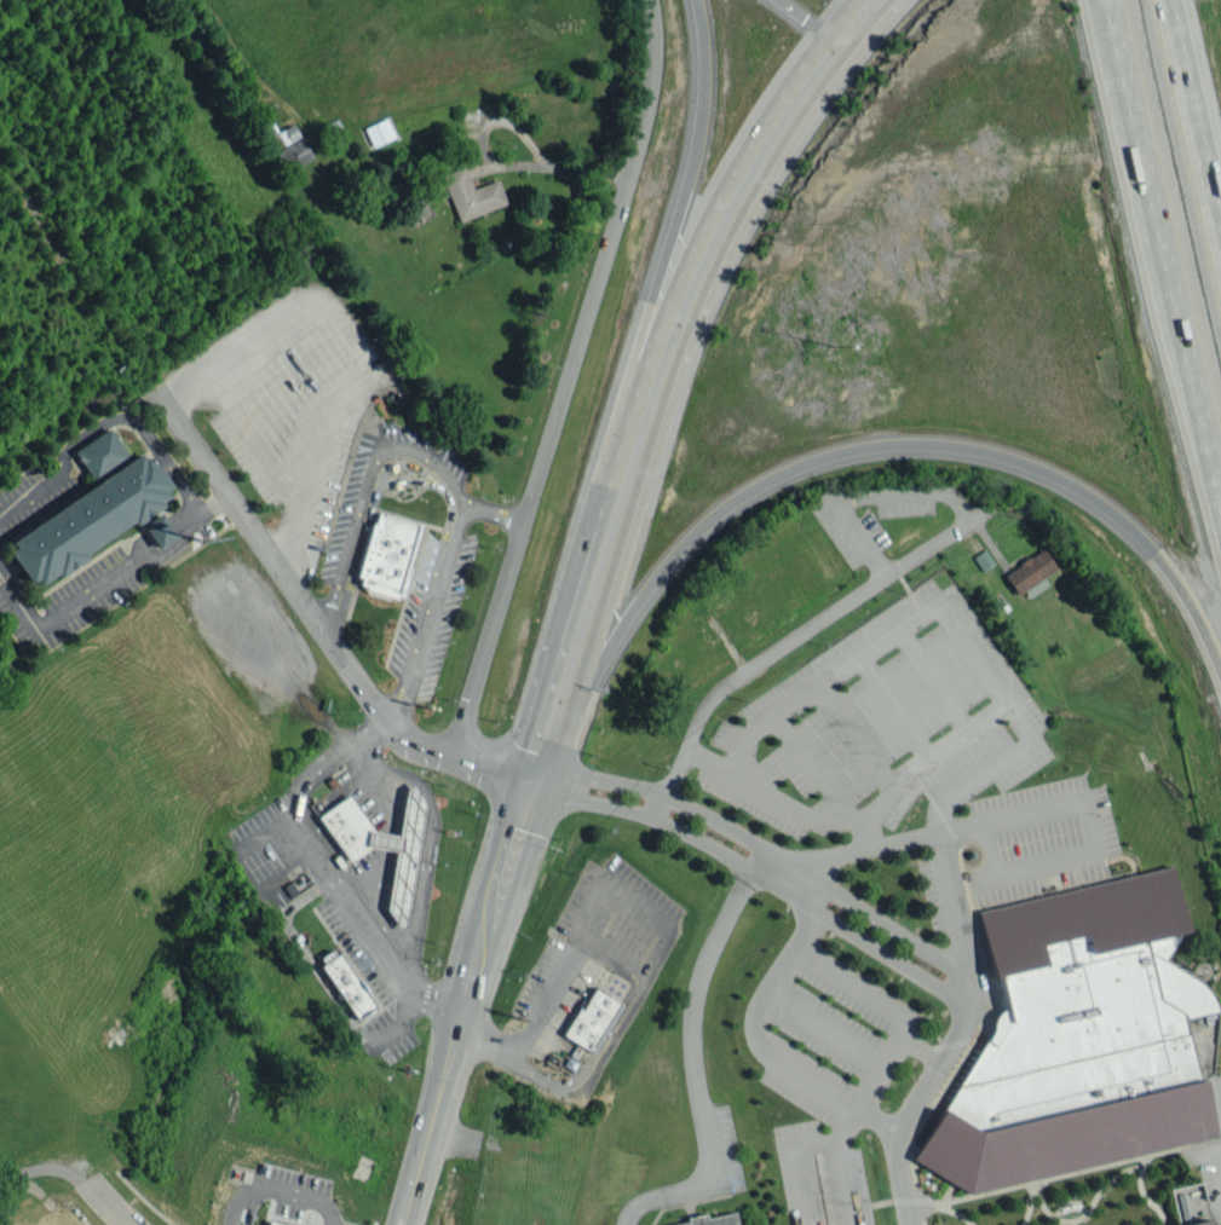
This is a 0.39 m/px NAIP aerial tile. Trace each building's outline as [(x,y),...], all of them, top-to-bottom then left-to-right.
[(372,147),(394,137),(386,118),(363,127),(372,147)] [(276,151),(287,171),(312,157),(293,123),(277,132),(285,146),(276,151)] [(506,204),(497,179),(471,188),(464,166),(442,173),(457,220),(506,204)] [(74,448),(90,479),(128,459),(111,428),(74,448)] [(5,539),(35,588),(87,557),(84,552),(132,523),(133,524),(168,503),(161,492),(170,486),(149,451),(5,539)] [(376,510),(355,578),(358,580),(358,583),(364,587),(367,588),(365,593),(387,600),(387,597),(396,600),(397,596),(402,597),(410,568),(408,566),(420,524),(376,510)] [(141,525),(157,549),(176,536),(160,512),(141,525)] [(1024,600),(1048,584),(1043,577),(1056,568),(1042,547),(1005,573),(1024,600)] [(373,830),(397,834),(405,790),(413,784),(426,803),(407,923),(399,929),(385,909),(396,850),(365,845),(368,830),(373,830)] [(968,1194),(911,1158),(941,1108),(943,1109),(971,1064),(984,1041),(985,1040),(989,1035),(991,1029),(992,1024),(992,1018),(996,1013),(1000,1011),(1002,1009),(1006,1009),(1004,999),(998,975),(992,976),(978,911),(1082,885),(1169,865),(1185,930),(1176,932),(1160,959),(1191,978),(1198,984),(1205,990),(1210,1000),(1214,1010),(1183,1017),(1198,1080),(1202,1079),(1215,1136),(968,1194)] [(335,954),(330,949),(319,957),(323,963),(319,965),(357,1018),(375,1005),(339,952),(335,954)] [(561,1034),(593,1053),(622,1004),(594,987),(581,1009),(577,1007),(561,1034)] [(1197,1205),(1194,1191),(1202,1188),(1201,1182),(1169,1189),(1175,1211),(1197,1205)] [(732,1212),(735,1224),(669,1224),(686,1221),(685,1217),(703,1213),(704,1218),(732,1212)]
